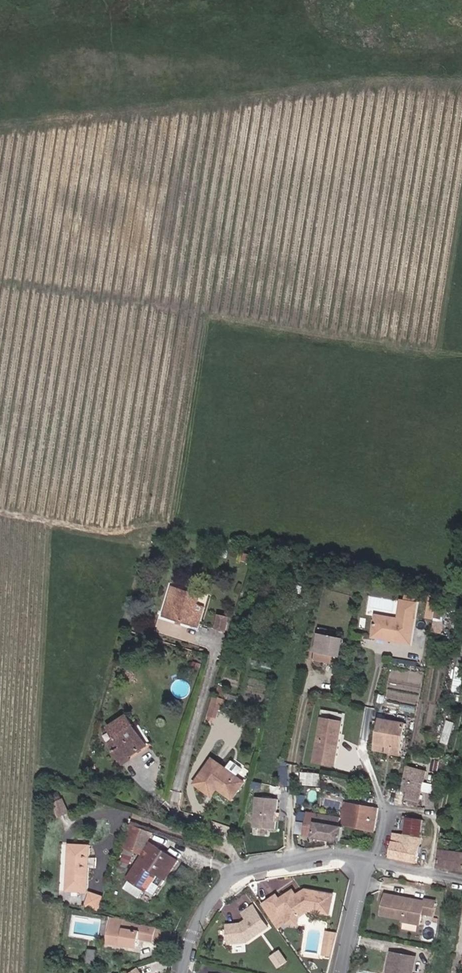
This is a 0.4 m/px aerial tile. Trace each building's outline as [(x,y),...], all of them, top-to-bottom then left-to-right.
[(254,563),(256,557),(246,555),(245,560),(254,563)] [(199,627),(205,607),(198,604),(201,596),(173,587),(164,615),(199,627)] [(415,603),(417,595),(406,593),(405,602),(415,603)] [(410,643),(417,604),(415,603),(405,602),(403,601),(399,620),(377,616),(374,634),(392,637),(392,640),(410,643)] [(443,633),(447,609),(438,607),(433,631),(443,633)] [(226,631),(230,617),(220,615),(217,629),(226,631)] [(341,656),(344,639),(320,634),(317,652),(334,655),(341,656)] [(136,647),(139,638),(129,635),(126,644),(136,647)] [(333,663),(334,655),(317,652),(315,659),(333,663)] [(222,710),(225,700),(215,697),(209,716),(215,717),(217,718),(220,709),(222,710)] [(144,747),(132,727),(134,726),(128,716),(110,728),(116,738),(122,747),(114,752),(122,764),(130,759),(129,757),(144,747)] [(335,766),(343,722),(322,718),(314,762),(335,766)] [(401,756),(407,723),(379,718),(374,750),(391,754),(401,756)] [(147,746),(134,726),(132,727),(144,747),(147,746)] [(122,747),(116,738),(108,743),(114,752),(122,747)] [(233,799),(245,782),(237,777),(243,768),(233,761),(227,769),(213,759),(195,784),(210,794),(215,787),(218,788),(233,799)] [(417,808),(426,772),(407,767),(402,791),(408,792),(404,805),(417,808)] [(321,786),(322,775),(303,773),(302,784),(321,786)] [(212,796),(218,788),(215,787),(210,794),(212,796)] [(69,813),(60,792),(51,796),(60,817),(69,813)] [(277,815),(278,799),(257,797),(254,828),(275,830),(276,821),(277,815)] [(375,833),(379,808),(345,802),(342,816),(344,817),(342,825),(375,833)] [(306,824),(297,823),(295,833),(304,835),(314,837),(341,842),(343,827),(339,827),(341,817),(308,812),(306,824)] [(424,820),(407,817),(405,835),(422,837),(424,820)] [(135,852),(143,829),(131,824),(122,848),(135,852)] [(142,855),(156,833),(143,829),(135,852),(142,855)] [(405,835),(394,833),(389,857),(418,863),(422,837),(405,835)] [(146,861),(156,846),(152,843),(142,858),(146,861)] [(96,868),(96,858),(90,858),(91,845),(70,844),(67,891),(89,893),(90,868),(96,868)] [(167,880),(179,861),(156,846),(146,861),(142,858),(129,879),(156,896),(166,879),(167,880)] [(442,850),(439,868),(461,870),(461,852),(442,850)] [(131,865),(134,857),(125,853),(122,862),(131,865)] [(331,915),(334,895),(306,890),(303,892),(302,895),(299,897),(297,895),(294,890),(280,899),(278,895),(263,906),(273,921),(287,912),(289,915),(300,917),(310,911),(331,915)] [(100,911),(105,897),(91,892),(86,906),(100,911)] [(433,916),(436,901),(425,899),(424,902),(386,895),(383,915),(404,919),(403,922),(421,925),(423,914),(433,916)] [(248,942),(269,927),(253,906),(242,913),(247,920),(241,924),(242,926),(239,926),(237,924),(228,925),(229,944),(248,942)] [(288,924),(289,915),(287,912),(273,921),(279,930),(288,924)] [(299,926),(300,917),(289,915),(288,924),(299,926)] [(169,933),(170,932),(142,925),(127,920),(111,918),(107,943),(139,948),(140,938),(155,941),(155,939),(167,942),(169,937),(171,937),(172,934),(169,933)] [(334,948),(338,933),(326,931),(324,946),(334,948)] [(332,957),(334,948),(324,946),(323,955),(332,957)] [(96,964),(98,951),(89,950),(88,963),(96,964)] [(288,962),(281,951),(273,957),(280,967),(288,962)] [(416,957),(391,953),(388,971),(391,972),(413,972),(416,957)]
